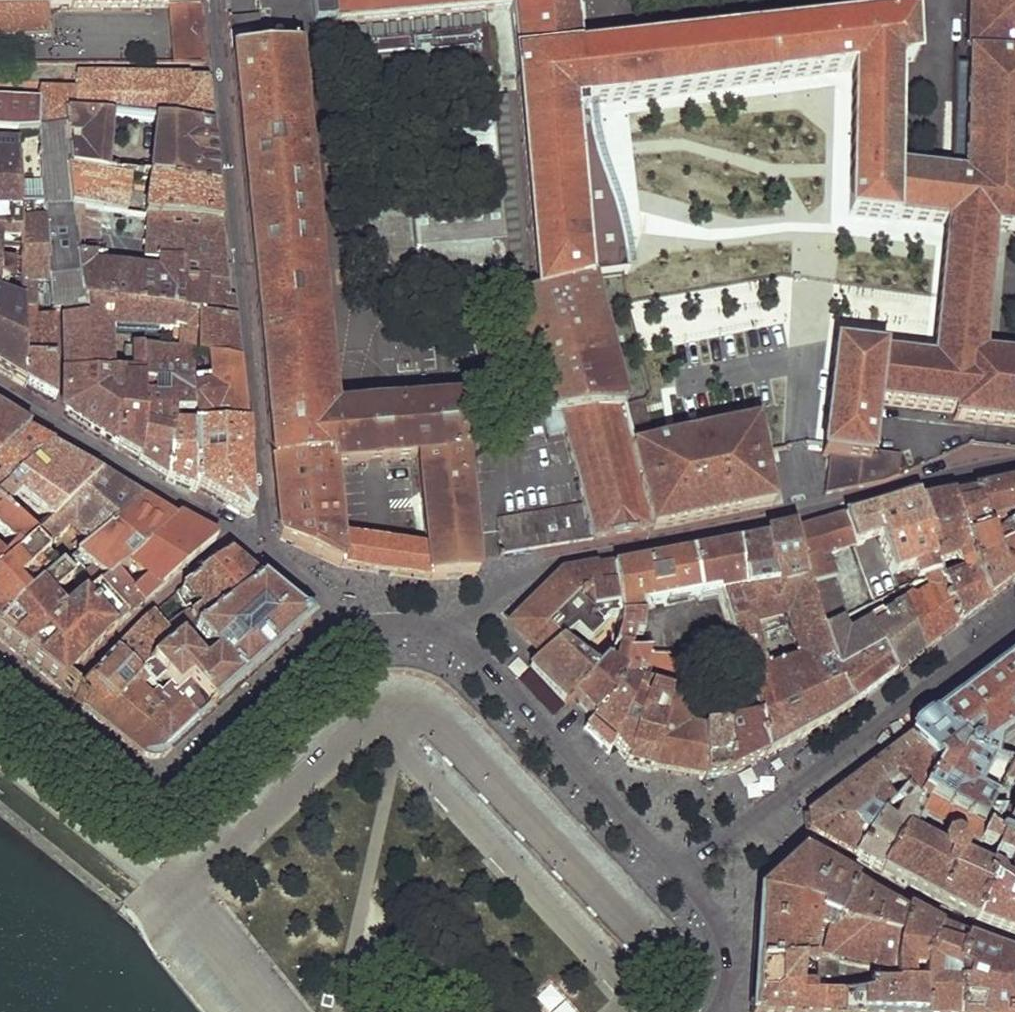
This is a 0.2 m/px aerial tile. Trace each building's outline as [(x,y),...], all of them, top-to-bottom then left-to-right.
[(49,7),(139,7),(139,0),(0,0),(0,10),(49,7)] [(368,23),(504,7),(514,5),(518,46),(582,40),(578,9),(578,4),(577,0),(310,0),(313,24),(341,24),(368,23)] [(582,40),(518,46),(536,293),(597,276),(581,100),(855,61),(849,213),(948,222),(956,197),(964,168),(903,161),(905,56),(921,53),(920,3),(915,3),(915,0),(861,0),(862,9),(582,40)] [(1014,179),(1014,0),(967,0),(964,168),(1014,179)] [(201,34),(198,6),(170,6),(174,64),(204,64),(201,34)] [(4,39),(4,34),(50,31),(49,7),(0,10),(0,39),(4,39)] [(228,19),(231,58),(252,56),(251,33),(261,31),(259,16),(228,19)] [(490,27),(343,45),(345,65),(356,64),(358,81),(378,79),(378,81),(492,67),(493,67),(493,58),(490,27)] [(263,55),(252,56),(231,58),(244,184),(279,540),(341,567),(384,574),(428,580),(483,576),(482,558),(468,429),(485,429),(481,390),(339,401),(326,274),(297,71),(318,68),(315,48),(263,55)] [(14,135),(37,132),(60,128),(56,111),(112,116),(158,120),(210,125),(207,94),(206,82),(76,81),(73,93),(39,91),(39,101),(0,100),(0,134),(14,135)] [(493,83),(461,87),(467,184),(501,179),(494,88),(493,83)] [(66,169),(106,173),(112,116),(56,111),(60,128),(66,169)] [(177,181),(217,190),(214,159),(210,125),(158,120),(150,179),(162,180),(177,181)] [(197,316),(233,320),(231,300),(227,299),(225,280),(220,223),(145,216),(143,258),(153,261),(153,277),(103,272),(102,256),(83,257),(84,210),(71,206),(66,169),(60,128),(37,132),(40,182),(16,181),(17,203),(43,205),(45,224),(46,233),(74,231),(85,299),(185,314),(197,316)] [(17,203),(16,181),(14,135),(0,134),(0,373),(22,386),(23,385),(23,360),(22,328),(22,312),(18,221),(17,203)] [(836,337),(822,446),(821,456),(828,456),(860,459),(871,460),(877,452),(883,406),(954,414),(953,421),(1014,427),(1014,358),(983,355),(995,229),(1014,232),(1014,179),(964,168),(956,197),(948,222),(941,295),(934,353),(889,349),(889,342),(836,337)] [(71,206),(84,210),(127,214),(131,176),(106,173),(66,169),(71,206)] [(160,205),(162,180),(150,179),(146,204),(160,205)] [(145,216),(220,223),(219,208),(217,190),(177,181),(162,180),(160,205),(146,204),(145,216)] [(503,202),(366,213),(368,274),(489,265),(493,303),(511,299),(503,202)] [(22,312),(34,312),(34,285),(51,286),(46,233),(45,224),(18,221),(22,312)] [(51,286),(53,312),(57,312),(62,312),(62,316),(62,320),(86,321),(85,299),(74,231),(46,233),(51,286)] [(582,503),(498,517),(503,554),(587,543),(652,531),(632,441),(626,406),(629,400),(614,336),(597,276),(536,293),(511,299),(539,413),(542,413),(549,434),(564,431),(589,519),(587,520),(582,503)] [(86,321),(62,320),(65,413),(91,431),(117,448),(123,374),(101,372),(101,327),(167,332),(168,325),(183,327),(185,314),(85,299),(86,321)] [(22,328),(51,328),(51,323),(35,323),(34,312),(22,312),(22,328)] [(145,412),(138,457),(139,460),(151,469),(166,478),(173,428),(175,412),(192,413),(192,389),(192,367),(192,356),(195,355),(197,316),(185,314),(183,327),(168,325),(167,332),(167,334),(180,337),(180,353),(163,351),(143,349),(142,410),(145,412)] [(209,357),(238,360),(236,345),(233,320),(197,316),(195,355),(209,357)] [(23,360),(52,361),(51,328),(22,328),(23,360)] [(123,374),(117,448),(128,453),(138,457),(145,412),(142,410),(143,349),(133,348),(132,375),(123,374)] [(192,413),(193,426),(246,426),(243,400),(238,360),(209,357),(212,387),(192,389),(192,413)] [(23,360),(23,385),(38,393),(54,401),(52,361),(23,360)] [(761,413),(632,441),(652,531),(780,503),(770,451),(761,413)] [(24,436),(28,432),(6,420),(0,416),(0,459),(24,436)] [(192,430),(197,487),(222,502),(245,517),(251,514),(246,426),(193,426),(192,430)] [(192,430),(173,428),(166,478),(181,484),(196,490),(197,487),(192,430)] [(24,436),(0,459),(0,494),(48,451),(36,443),(24,436)] [(48,451),(0,494),(0,511),(2,513),(16,498),(48,527),(97,479),(73,464),(48,451)] [(883,482),(898,476),(900,454),(877,452),(871,460),(860,459),(857,487),(883,482)] [(857,487),(860,459),(828,456),(824,494),(857,487)] [(74,559),(142,502),(121,489),(100,476),(97,479),(48,527),(34,541),(32,544),(42,555),(70,527),(79,535),(47,561),(58,572),(69,563),(74,559)] [(991,543),(1002,537),(998,521),(1008,518),(1009,521),(1014,520),(1014,487),(1006,489),(971,496),(987,537),(991,543)] [(951,499),(963,545),(987,537),(971,496),(961,497),(951,499)] [(879,508),(842,519),(853,549),(877,540),(897,592),(907,588),(938,576),(935,567),(919,506),(914,497),(879,508)] [(919,506),(935,567),(965,556),(963,545),(951,499),(935,503),(919,506)] [(127,568),(174,520),(158,511),(142,502),(74,559),(88,572),(81,578),(77,574),(80,572),(69,563),(58,572),(69,583),(87,597),(97,593),(115,577),(127,568)] [(32,544),(34,541),(2,513),(0,511),(0,540),(13,551),(0,566),(0,565),(0,575),(32,544)] [(97,593),(123,621),(139,608),(177,576),(215,541),(206,536),(187,524),(176,518),(174,520),(127,568),(149,584),(132,599),(115,577),(97,593)] [(818,526),(793,534),(803,581),(819,632),(843,619),(824,559),(853,549),(842,519),(818,526)] [(765,536),(764,541),(772,589),(803,581),(793,534),(792,531),(778,533),(765,536)] [(1008,589),(1014,584),(1014,531),(1002,537),(991,543),(1008,589)] [(972,572),(986,606),(997,598),(1008,589),(991,543),(987,537),(963,545),(965,556),(972,572)] [(752,543),(739,547),(747,593),(772,589),(764,541),(752,543)] [(0,575),(0,633),(13,613),(23,604),(12,593),(24,580),(36,592),(58,572),(47,561),(42,555),(32,544),(0,575)] [(725,549),(711,551),(718,592),(719,598),(747,593),(739,547),(725,549)] [(711,551),(690,555),(700,596),(718,592),(711,551)] [(617,618),(642,618),(640,607),(700,596),(690,555),(661,560),(611,570),(612,572),(617,618)] [(151,617),(114,652),(140,677),(181,643),(195,633),(261,586),(244,572),(228,557),(176,596),(185,608),(198,601),(203,607),(191,616),(189,613),(163,630),(151,617)] [(0,633),(0,641),(59,689),(60,688),(101,641),(123,621),(97,593),(87,597),(62,620),(48,605),(69,583),(58,572),(36,592),(23,604),(13,613),(0,633)] [(527,641),(542,658),(558,647),(594,672),(603,663),(612,648),(617,635),(614,634),(617,618),(612,572),(599,577),(600,574),(564,585),(548,600),(528,618),(528,624),(521,624),(521,631),(527,632),(527,641)] [(941,584),(959,626),(971,617),(986,606),(972,572),(941,584)] [(905,612),(923,653),(940,640),(959,626),(941,584),(938,576),(907,588),(916,606),(905,612)] [(747,593),(719,598),(749,701),(755,721),(765,758),(809,733),(828,723),(838,717),(854,706),(838,674),(827,653),(819,632),(803,581),(772,589),(747,593)] [(181,643),(140,677),(144,681),(151,689),(161,680),(167,687),(170,688),(175,693),(186,682),(213,710),(256,671),(300,631),(303,631),(309,625),(305,619),(303,619),(282,603),(261,586),(195,633),(214,656),(203,667),(181,643)] [(905,612),(827,653),(838,674),(881,653),(894,674),(895,675),(908,665),(923,653),(905,612)] [(594,672),(571,699),(590,725),(611,701),(624,675),(629,657),(634,641),(640,639),(642,618),(617,618),(614,634),(617,635),(612,648),(620,652),(614,669),(603,663),(594,672)] [(542,658),(528,671),(561,708),(571,699),(594,672),(558,647),(542,658)] [(72,697),(72,698),(74,701),(73,702),(79,708),(81,706),(100,722),(140,677),(114,652),(72,697)] [(881,653),(838,674),(854,706),(874,691),(894,674),(881,653)] [(583,733),(583,734),(605,758),(610,748),(627,718),(639,685),(632,683),(635,673),(642,674),(647,657),(629,657),(624,675),(611,701),(590,725),(583,733)] [(907,739),(922,757),(935,771),(920,798),(944,810),(978,827),(989,811),(1003,786),(1011,770),(993,765),(995,745),(1014,731),(1014,658),(977,686),(907,739)] [(140,677),(100,722),(117,736),(132,749),(132,751),(139,756),(141,755),(144,757),(147,755),(153,760),(158,759),(161,756),(164,758),(171,750),(171,748),(191,730),(213,710),(186,682),(175,693),(170,688),(167,687),(157,697),(153,693),(148,698),(138,688),(144,681),(140,677)] [(627,718),(610,748),(619,757),(626,764),(644,708),(639,705),(645,687),(639,685),(627,718)] [(65,693),(72,698),(72,697),(65,692),(60,688),(59,689),(65,693)] [(644,708),(626,764),(625,767),(638,769),(651,771),(669,694),(652,688),(644,708)] [(685,695),(669,694),(651,771),(674,774),(705,779),(701,733),(687,734),(685,695)] [(755,721),(721,729),(728,774),(746,766),(765,758),(755,721)] [(721,729),(701,733),(705,779),(713,777),(716,776),(721,775),(728,774),(721,729)] [(807,826),(808,835),(831,847),(855,859),(879,818),(893,806),(903,795),(893,780),(922,757),(907,739),(858,777),(806,816),(807,826)] [(927,898),(973,922),(988,883),(981,879),(955,865),(959,856),(955,846),(943,840),(937,854),(912,841),(923,820),(979,846),(980,844),(987,831),(978,827),(944,810),(920,798),(935,771),(922,757),(893,780),(903,795),(913,808),(900,838),(880,873),(927,898)] [(1011,770),(1003,786),(1014,789),(1014,771),(1011,770)] [(879,818),(855,859),(868,866),(880,873),(900,838),(913,808),(903,795),(893,806),(901,813),(892,826),(879,818)] [(1013,816),(1007,811),(989,811),(978,827),(987,831),(997,837),(995,845),(1014,852),(1014,815),(1013,816)] [(995,845),(997,837),(987,831),(980,844),(995,851),(992,857),(1014,867),(1014,852),(995,845)] [(757,903),(753,969),(812,971),(811,1003),(838,1006),(864,1002),(865,994),(893,992),(892,972),(894,955),(896,945),(835,929),(852,887),(839,880),(802,858),(758,897),(757,903)] [(1014,899),(1014,874),(1011,885),(1002,880),(997,873),(987,868),(981,879),(988,883),(1008,896),(1014,899)] [(973,922),(1008,935),(1014,938),(1014,899),(1008,896),(988,883),(973,922)] [(872,899),(852,887),(835,929),(896,945),(904,917),(878,903),(873,900),(872,899)] [(905,917),(904,917),(896,945),(894,955),(892,972),(893,992),(906,991),(911,972),(924,975),(927,967),(937,933),(921,925),(905,917)] [(964,945),(937,933),(927,967),(952,977),(964,945)] [(964,945),(952,977),(953,987),(956,1011),(1014,1011),(1014,964),(997,957),(964,945)] [(751,1011),(838,1011),(838,1006),(811,1003),(812,971),(753,969),(752,990),(751,1011)] [(556,984),(535,997),(544,1011),(573,1011),(556,984)] [(920,991),(918,1007),(919,1011),(956,1011),(953,987),(920,991)] [(838,1011),(919,1011),(918,1007),(920,991),(906,991),(893,992),(865,994),(864,1002),(838,1006),(838,1011)]
